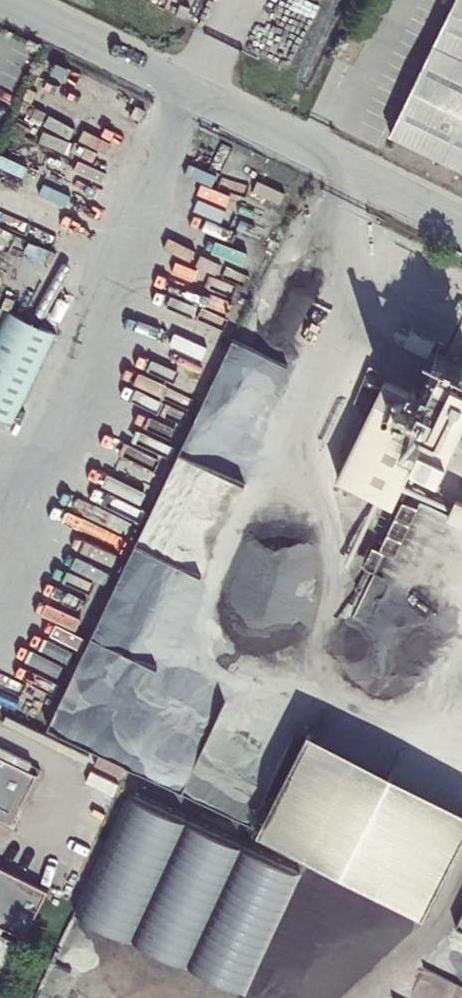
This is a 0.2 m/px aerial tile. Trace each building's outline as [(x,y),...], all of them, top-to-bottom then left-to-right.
[(435,42),(461,55),(461,0),(455,0),(435,42)] [(390,134),(461,169),(461,55),(435,42),(390,134)] [(0,327),(0,416),(14,423),(56,334),(8,310),(0,327)] [(268,405),(285,366),(247,349),(248,347),(234,341),(227,359),(250,369),(245,380),(260,386),(255,399),(268,405)] [(373,400),(335,477),(389,504),(428,427),(373,400)] [(151,528),(207,549),(234,479),(177,457),(151,528)] [(126,546),(78,684),(82,686),(86,675),(95,678),(106,646),(123,651),(126,641),(161,653),(167,635),(180,639),(203,573),(126,546)] [(429,918),(461,852),(461,807),(314,734),(264,836),(429,918)] [(13,823),(36,774),(0,756),(0,816),(13,823)] [(133,939),(189,822),(133,796),(78,913),(133,939)] [(188,964),(243,848),(189,822),(133,939),(188,964)] [(244,991),(300,874),(243,848),(188,964),(244,991)] [(23,936),(47,890),(0,868),(0,924),(23,936)] [(429,971),(416,997),(461,997),(461,986),(429,971)]
